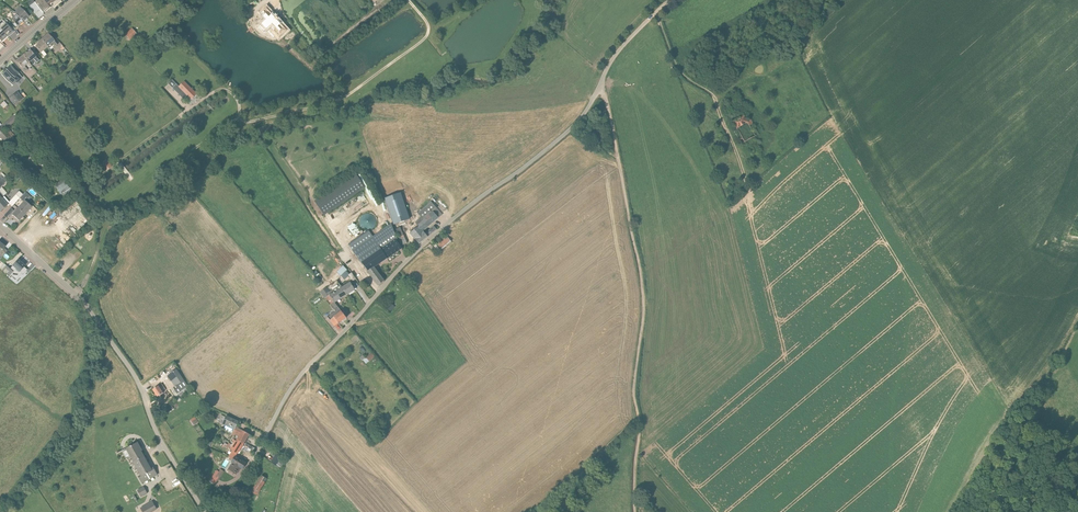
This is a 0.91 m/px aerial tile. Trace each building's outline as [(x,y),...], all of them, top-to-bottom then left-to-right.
[(35,2),(43,13),(52,6),(51,4),(56,0),(37,0),(35,2)] [(29,16),(22,9),(20,7),(15,12),(23,21),(29,16)] [(18,27),(23,21),(15,12),(9,17),(18,27)] [(0,29),(7,36),(8,36),(10,33),(13,31),(6,24),(6,23),(3,20),(0,22),(0,29)] [(132,29),(125,34),(129,39),(136,34),(132,29)] [(45,37),(41,40),(47,47),(52,43),(53,45),(55,47),(57,45),(54,41),(49,35),(48,34),(45,36),(45,37)] [(49,49),(47,47),(41,40),(38,43),(38,44),(35,46),(44,57),(46,55),(43,51),(47,47),(49,49)] [(37,63),(39,61),(30,51),(27,53),(26,52),(23,55),(29,62),(33,58),(37,63)] [(16,61),(26,72),(28,70),(24,66),(29,62),(23,55),(19,58),(16,61)] [(6,73),(5,72),(2,75),(7,81),(12,85),(16,81),(13,79),(14,77),(15,78),(19,73),(15,70),(11,65),(6,69),(7,71),(6,73)] [(177,84),(173,80),(168,84),(173,88),(177,84)] [(179,87),(191,99),(196,94),(184,82),(179,87)] [(23,99),(21,96),(17,92),(9,99),(15,105),(23,99)] [(7,133),(4,130),(16,119),(13,116),(1,127),(1,126),(0,127),(0,136),(6,143),(9,140),(11,143),(14,141),(11,138),(14,135),(10,130),(7,133)] [(750,119),(747,121),(744,116),(733,122),(736,127),(733,129),(741,144),(759,134),(750,119)] [(23,142),(26,146),(33,141),(30,137),(23,142)] [(112,166),(106,159),(100,164),(105,171),(112,166)] [(365,188),(355,173),(314,201),(324,215),(365,188)] [(78,193),(73,185),(72,184),(71,184),(65,175),(53,184),(59,192),(61,194),(66,201),(78,193)] [(23,194),(19,191),(9,202),(4,196),(1,199),(0,200),(0,210),(1,211),(7,205),(8,203),(12,207),(20,198),(23,194)] [(32,207),(26,202),(31,197),(25,191),(23,194),(20,198),(12,207),(15,203),(19,207),(18,208),(25,214),(32,207)] [(387,199),(395,225),(411,220),(403,194),(387,199)] [(442,214),(439,210),(431,202),(417,213),(421,217),(416,222),(419,226),(410,233),(419,244),(437,229),(434,226),(425,234),(423,231),(442,214)] [(7,218),(10,214),(14,210),(11,208),(4,215),(7,218)] [(25,214),(18,208),(12,214),(19,221),(18,220),(24,214),(25,214)] [(371,275),(377,271),(374,267),(402,248),(396,240),(397,239),(391,224),(373,236),(369,230),(349,244),(353,250),(371,275)] [(407,243),(405,238),(400,227),(394,230),(399,240),(401,245),(407,243)] [(443,248),(452,240),(447,234),(438,243),(443,248)] [(16,268),(19,272),(25,266),(18,260),(12,266),(13,266),(10,269),(4,264),(0,269),(2,271),(3,270),(9,276),(16,268)] [(344,264),(338,270),(342,274),(348,268),(344,264)] [(377,271),(371,275),(378,285),(384,281),(377,271)] [(342,288),(337,280),(326,288),(327,288),(331,294),(329,295),(334,302),(346,295),(342,288)] [(342,288),(346,295),(354,290),(350,283),(342,288)] [(321,292),(325,298),(329,295),(331,294),(327,288),(321,292)] [(334,302),(329,295),(326,298),(331,305),(335,311),(328,317),(335,326),(338,323),(339,324),(346,318),(341,311),(341,310),(334,302)] [(177,394),(182,391),(188,386),(177,371),(168,376),(177,389),(175,390),(177,394)] [(153,389),(157,397),(166,391),(162,384),(153,389)] [(237,425),(238,422),(226,416),(226,417),(221,415),(217,422),(222,424),(224,421),(227,422),(224,430),(231,433),(234,427),(236,428),(237,425)] [(195,417),(190,421),(193,426),(198,422),(195,417)] [(239,436),(242,431),(236,428),(234,427),(231,433),(232,433),(232,434),(234,435),(239,436)] [(237,440),(243,444),(246,439),(249,434),(242,431),(239,436),(237,440)] [(243,444),(237,440),(236,441),(235,443),(231,449),(233,450),(228,458),(233,460),(235,456),(237,453),(243,444)] [(138,477),(142,483),(157,474),(154,468),(151,469),(139,448),(140,448),(137,443),(124,450),(123,452),(126,457),(128,457),(131,455),(134,462),(141,475),(138,477)] [(246,451),(253,455),(256,450),(250,446),(246,451)] [(271,461),(276,465),(282,458),(276,453),(271,461)] [(234,463),(229,470),(236,474),(241,467),(243,469),(246,464),(235,456),(233,460),(232,462),(234,463)] [(221,469),(215,477),(218,478),(223,471),(221,469)] [(249,491),(249,492),(254,496),(255,495),(260,499),(274,478),(263,471),(260,476),(259,475),(249,491)] [(144,487),(137,491),(141,497),(148,493),(144,487)] [(141,508),(143,511),(152,511),(156,509),(152,502),(141,508)]
